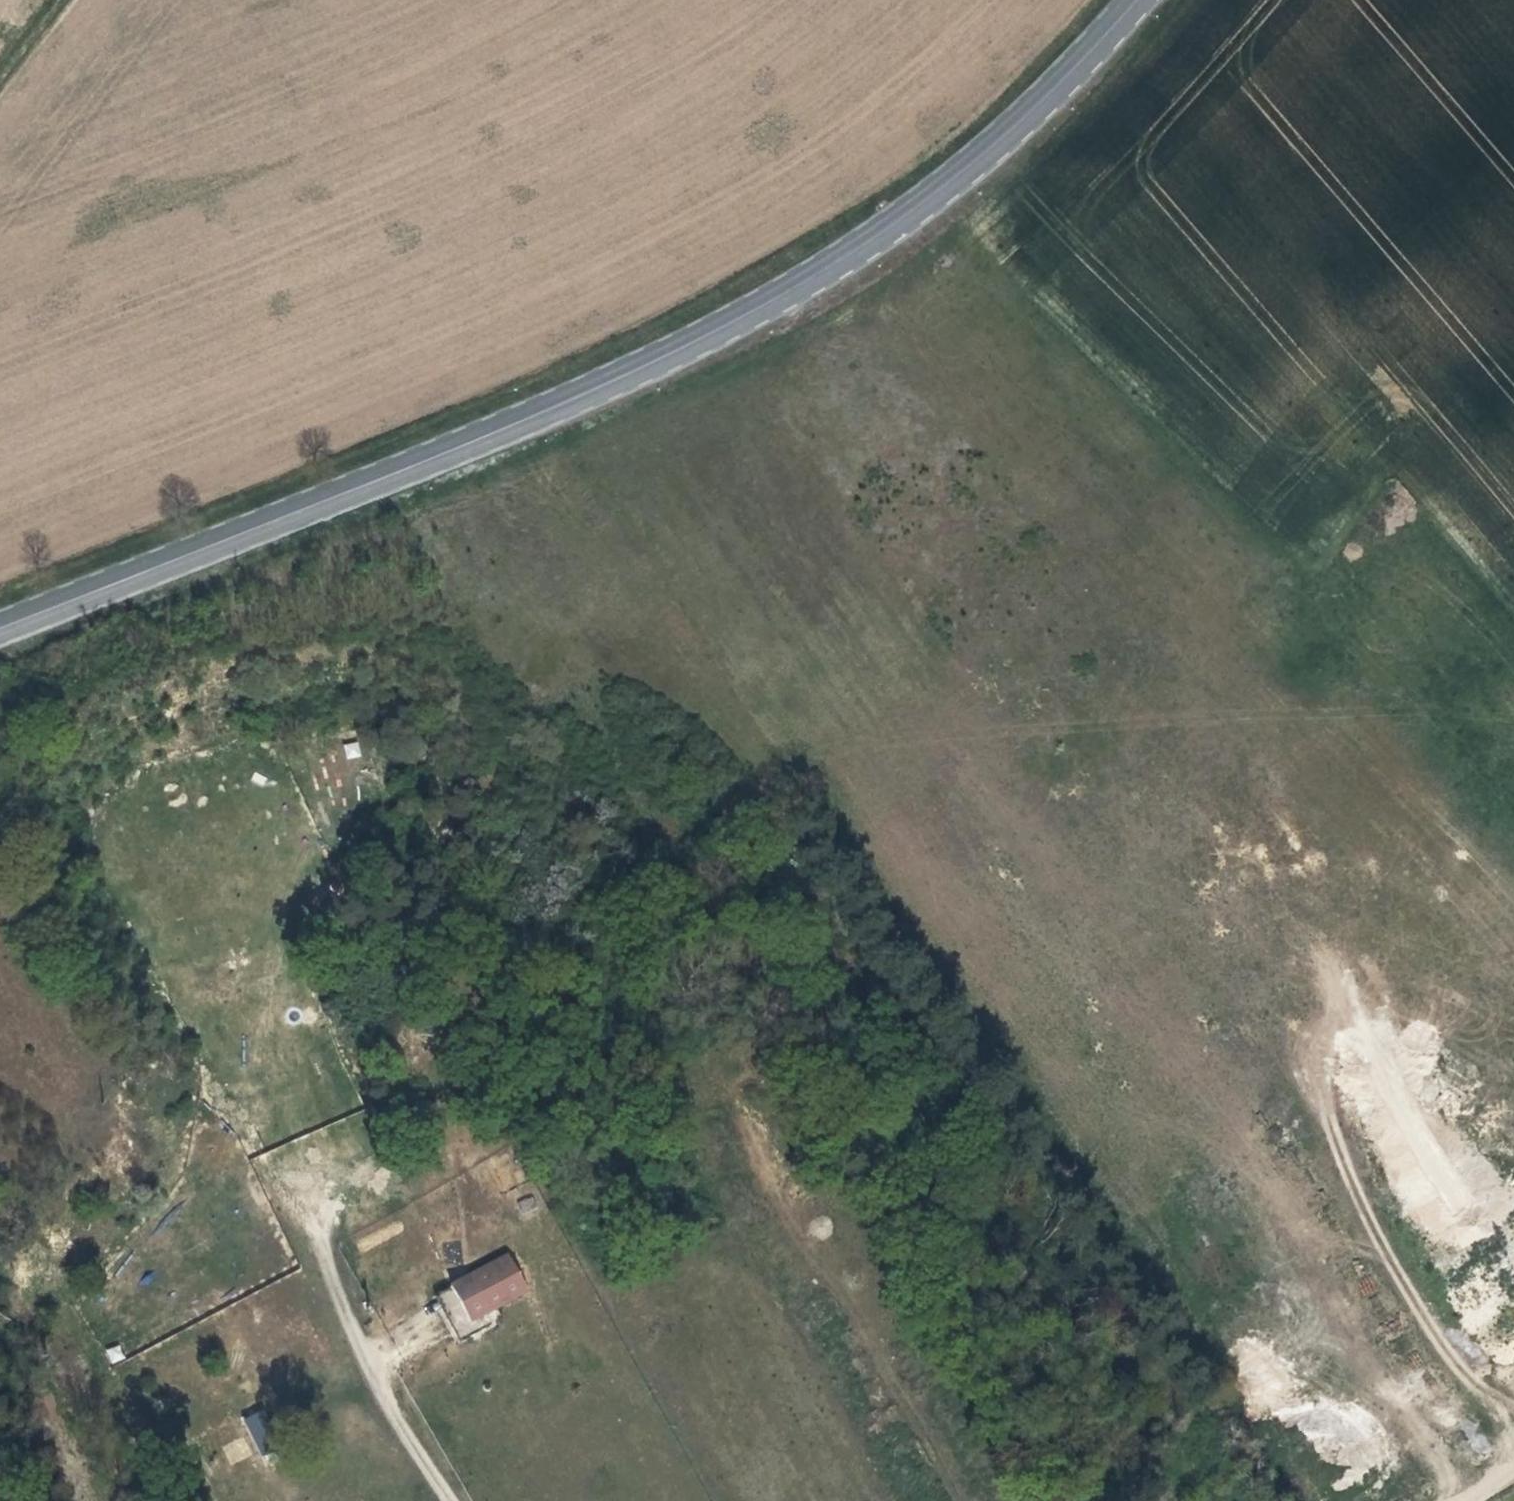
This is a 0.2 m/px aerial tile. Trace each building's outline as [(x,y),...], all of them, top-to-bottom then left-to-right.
[(478,1326),(480,1330),(506,1316),(534,1301),(515,1267),(462,1297),(478,1326)] [(478,1326),(462,1297),(444,1307),(469,1351),(512,1328),(506,1316),(480,1330),(478,1326)] [(269,1403),(249,1413),(269,1451),(289,1441),(269,1403)]
